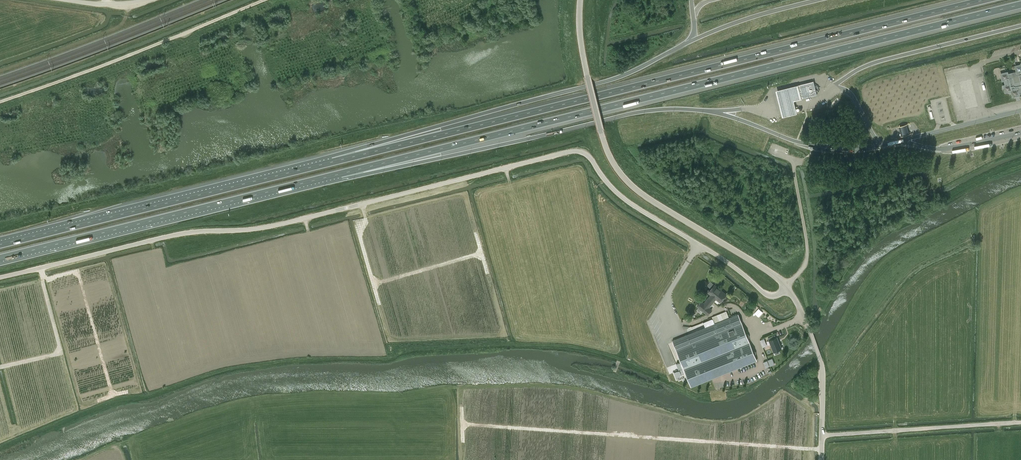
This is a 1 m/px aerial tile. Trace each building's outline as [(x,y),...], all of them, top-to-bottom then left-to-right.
[(1008,73),(1008,71),(1005,72),(1004,68),(1001,69),(999,67),(994,69),(993,70),(994,74),(996,75),(997,79),(1001,78),(1004,80),(1005,84),(1003,87),(1004,90),(1007,92),(1011,91),(1012,95),(1014,96),(1020,95),(1019,93),(1020,92),(1020,64),(1016,65),(1015,67),(1016,71),(1008,73)] [(813,81),(797,85),(801,99),(817,95),(813,81)] [(801,99),(797,85),(776,90),(782,117),(797,114),(794,101),(801,99)] [(906,125),(900,126),(901,130),(902,135),(909,134),(907,129),(906,125)] [(709,308),(712,303),(716,299),(720,302),(726,294),(714,284),(708,292),(711,294),(703,303),(701,301),(697,307),(707,315),(711,310),(709,308)] [(715,323),(729,317),(726,311),(712,317),(713,319),(715,323)] [(684,368),(691,387),(757,360),(741,323),(676,350),(681,361),(676,363),(679,370),(684,368)] [(769,340),(774,352),(782,349),(777,337),(769,340)]
